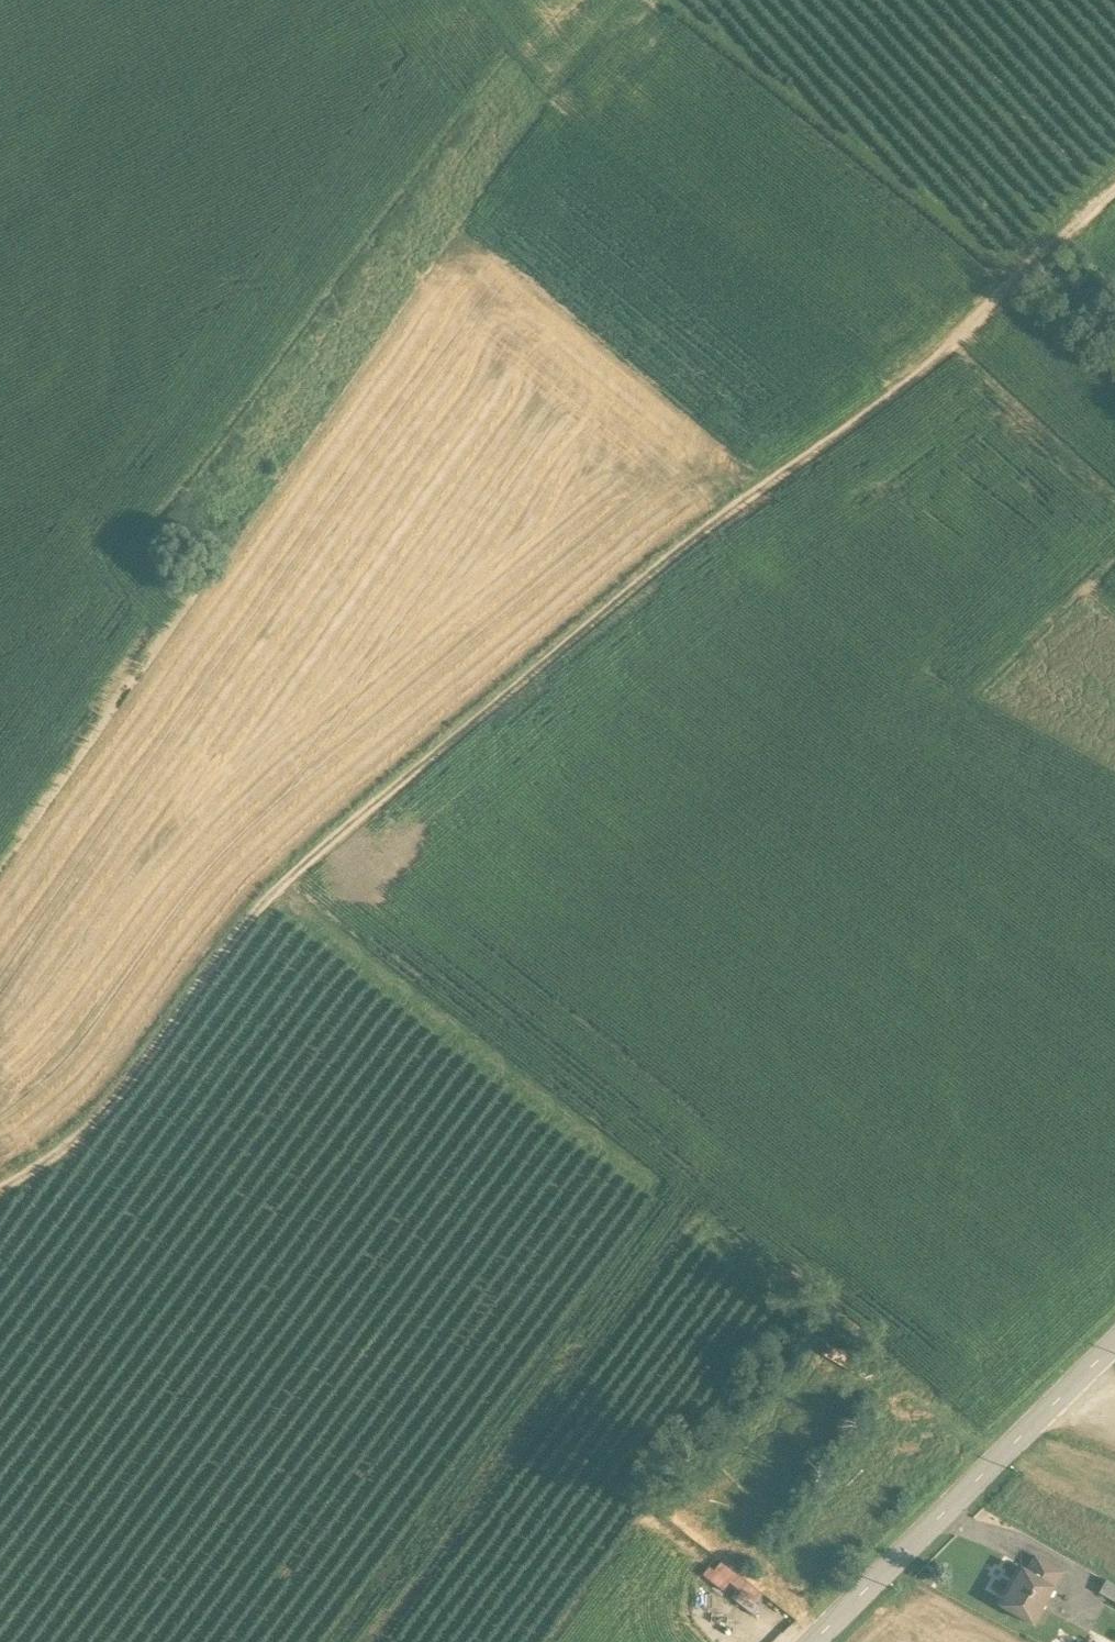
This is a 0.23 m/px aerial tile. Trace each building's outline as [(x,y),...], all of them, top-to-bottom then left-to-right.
[(1020,1569),(1000,1608),(1032,1626),(1061,1573),(1033,1557),(1025,1571),(1020,1569)] [(1097,1594),(1114,1604),(1114,1587),(1105,1581),(1097,1594)]
